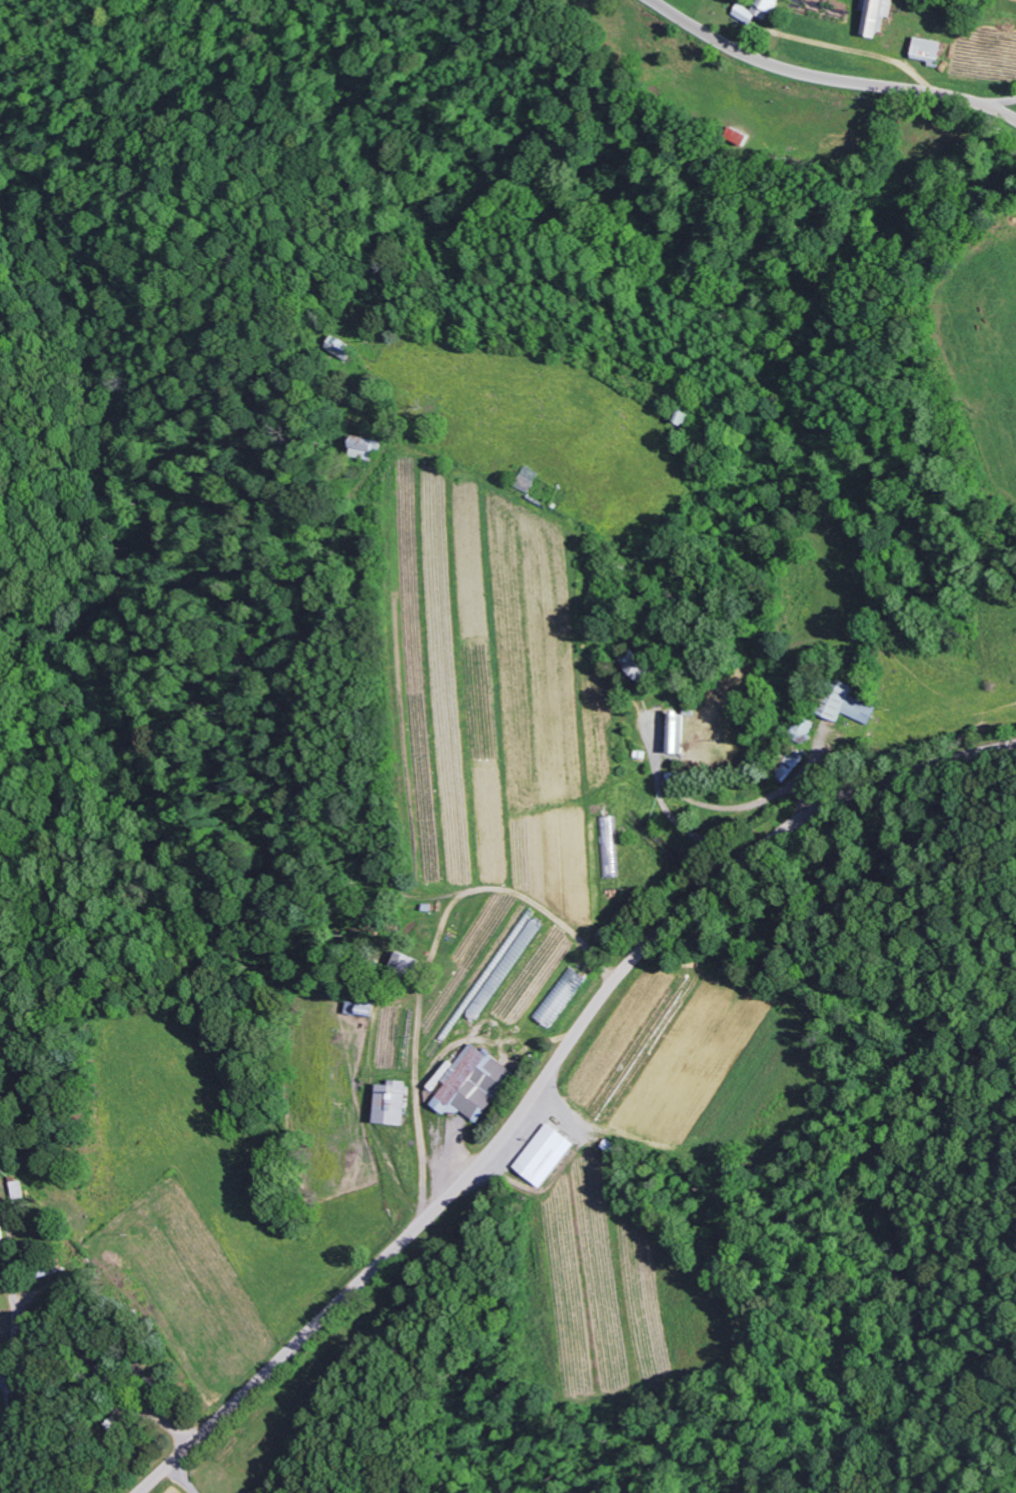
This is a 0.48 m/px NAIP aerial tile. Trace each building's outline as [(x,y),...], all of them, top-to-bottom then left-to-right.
[(752,25),(759,14),(770,21),(782,0),(760,0),(754,10),(741,2),(734,13),(752,25)] [(888,15),(892,16),(896,0),(864,0),(862,9),(866,10),(861,31),(883,36),(888,15)] [(932,61),(931,65),(942,67),(947,41),(920,36),(916,58),(932,61)] [(376,451),(380,452),(383,439),(360,434),(355,456),(374,460),(376,451)] [(842,722),(845,713),(872,724),(879,706),(854,696),(858,686),(836,677),(821,713),(842,722)] [(691,712),(671,711),(670,753),(690,753),(691,712)] [(794,735),(809,741),(817,721),(802,715),(794,735)] [(481,1125),(518,1073),(509,1067),(502,1076),(491,1068),(497,1059),(473,1042),(457,1064),(452,1060),(426,1097),(450,1114),(455,1107),(481,1125)] [(407,1081),(391,1080),(391,1085),(379,1085),(377,1124),(405,1125),(407,1081)] [(542,1188),(575,1143),(547,1122),(514,1167),(542,1188)]
